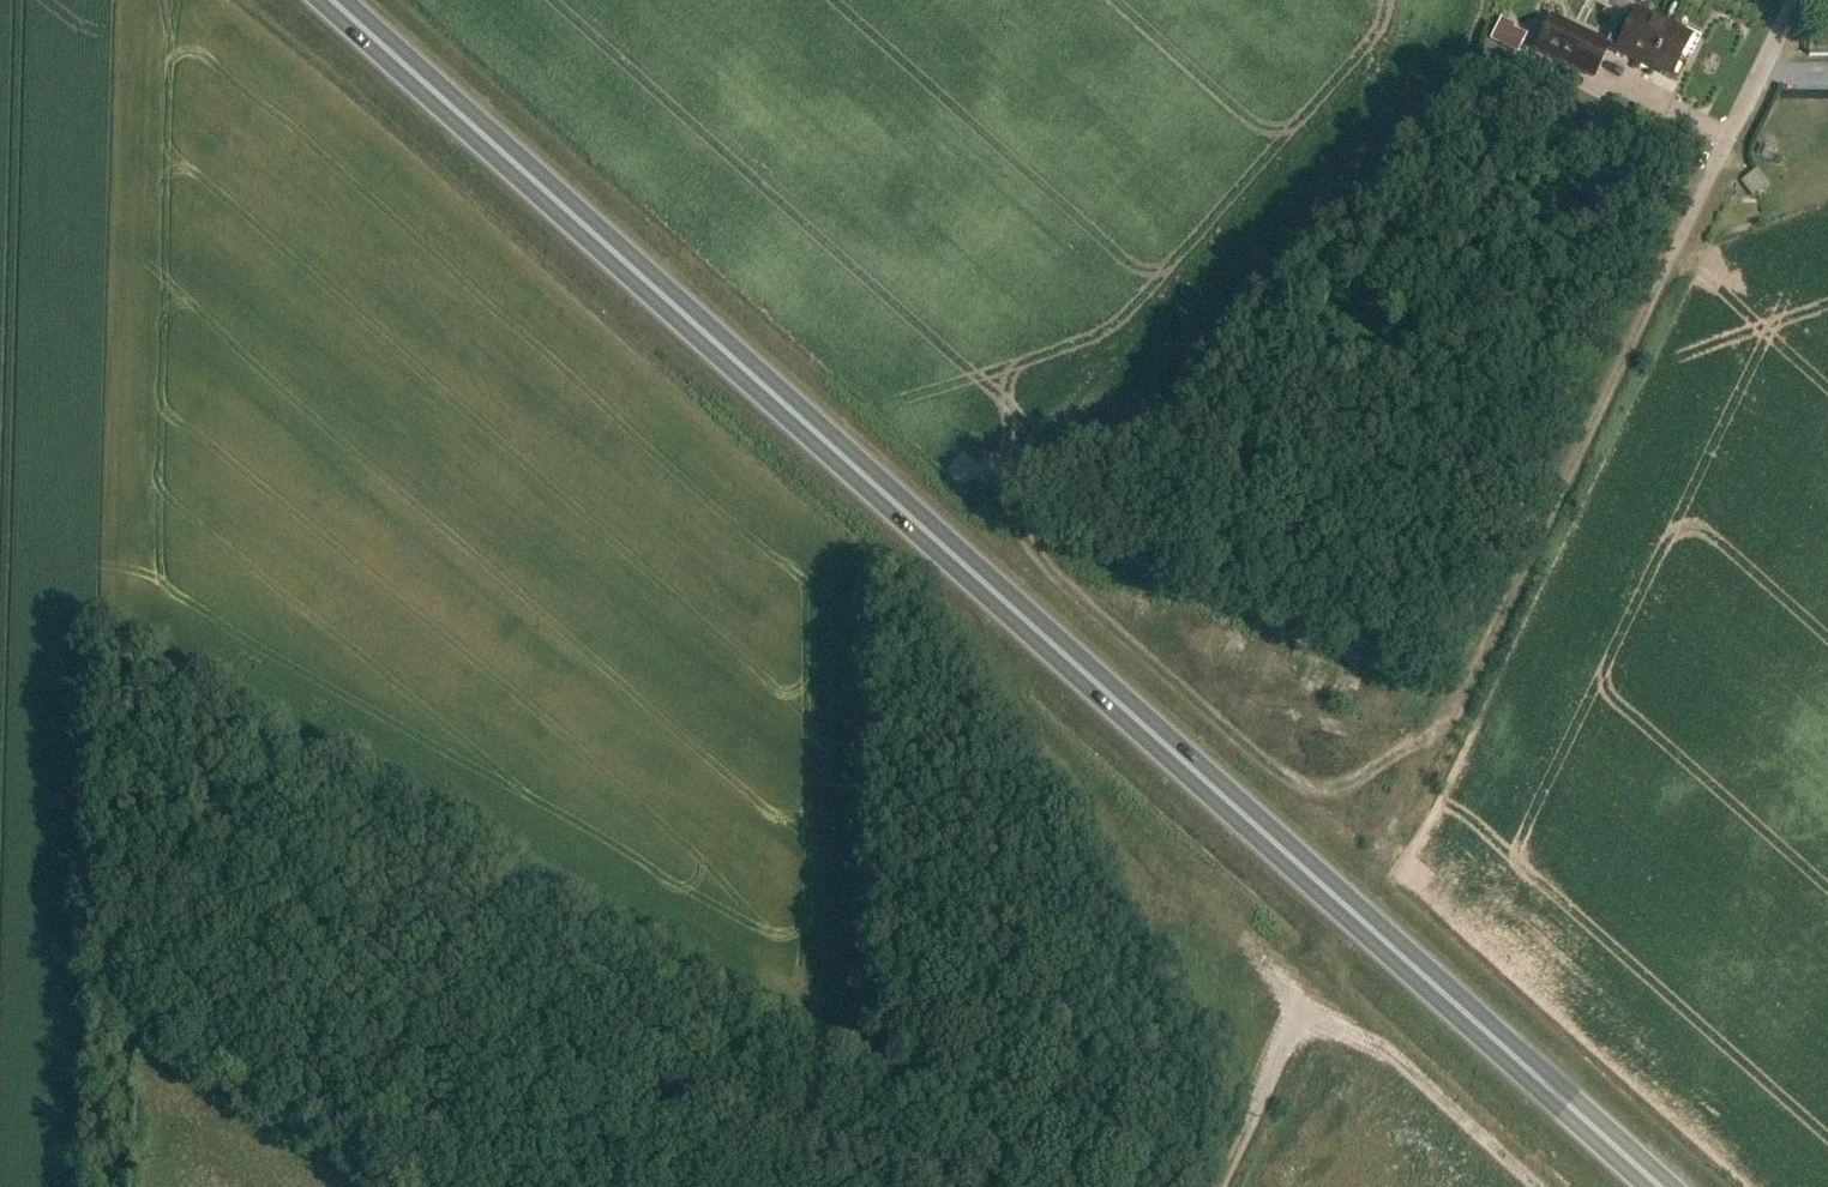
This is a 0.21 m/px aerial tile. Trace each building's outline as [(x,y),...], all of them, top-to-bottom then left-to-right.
[(1622,16),(1608,44),(1609,45),(1618,49),(1617,52),(1641,63),(1642,61),(1672,76),(1691,37),(1637,11),(1632,21),(1622,16)] [(1609,45),(1608,44),(1551,16),(1535,50),(1593,79),(1609,45)] [(1501,20),(1491,42),(1511,52),(1520,33),(1512,29),(1513,26),(1501,20)]
